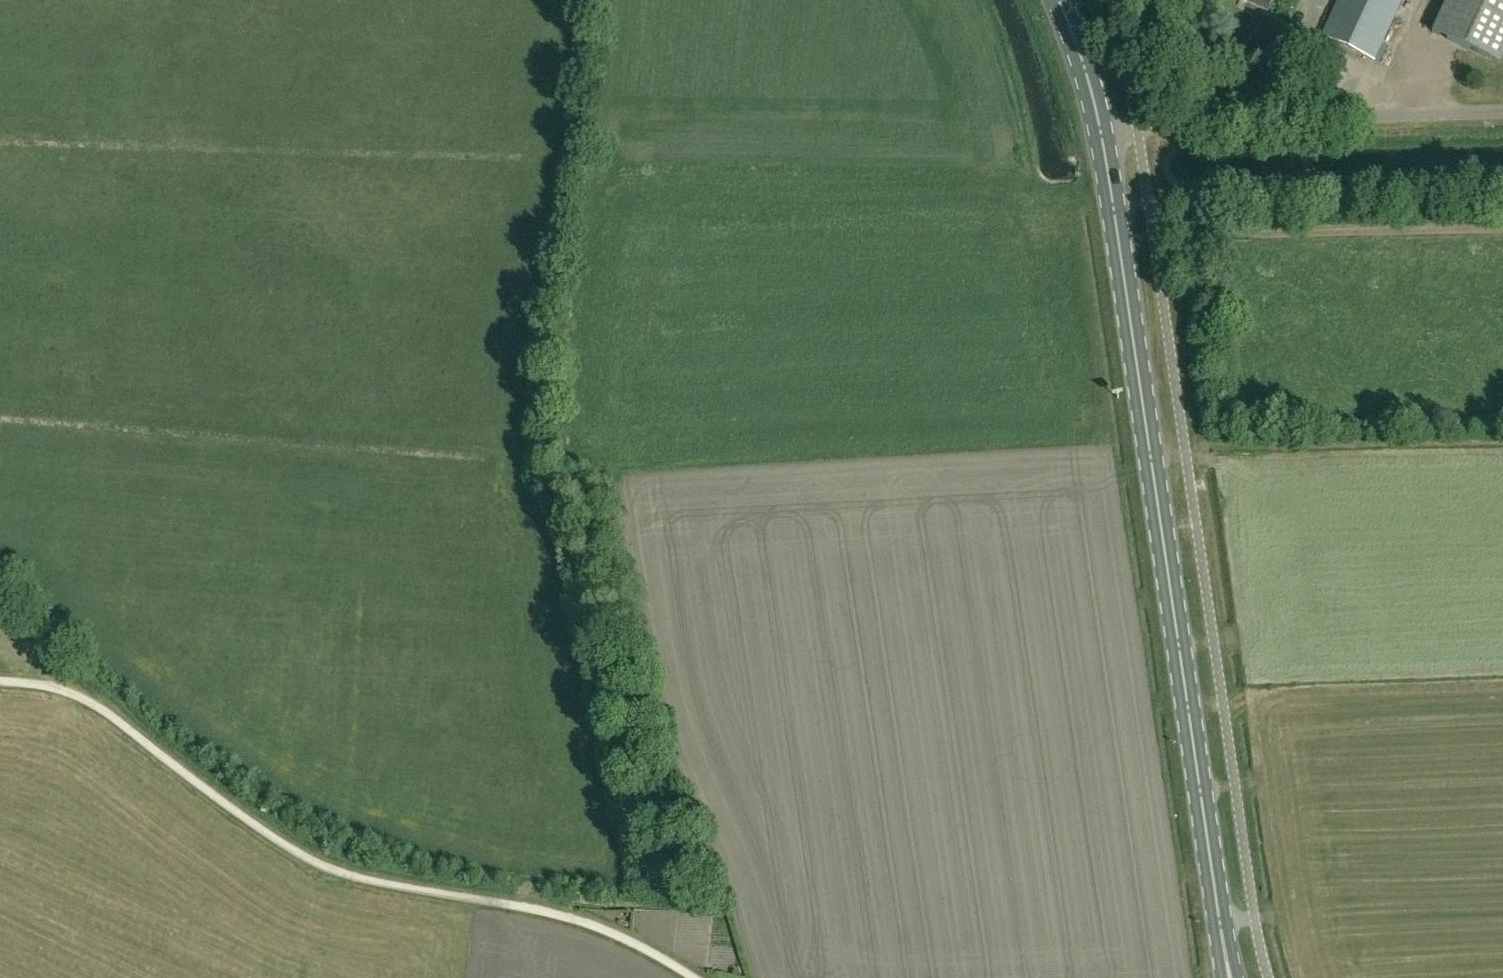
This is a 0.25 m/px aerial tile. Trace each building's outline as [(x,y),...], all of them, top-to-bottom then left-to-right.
[(1271,0),(1242,0),(1266,11),(1271,0)] [(1401,0),(1337,0),(1321,37),(1373,61),(1401,0)] [(1495,66),(1502,49),(1502,0),(1446,0),(1430,36),(1495,66)]
